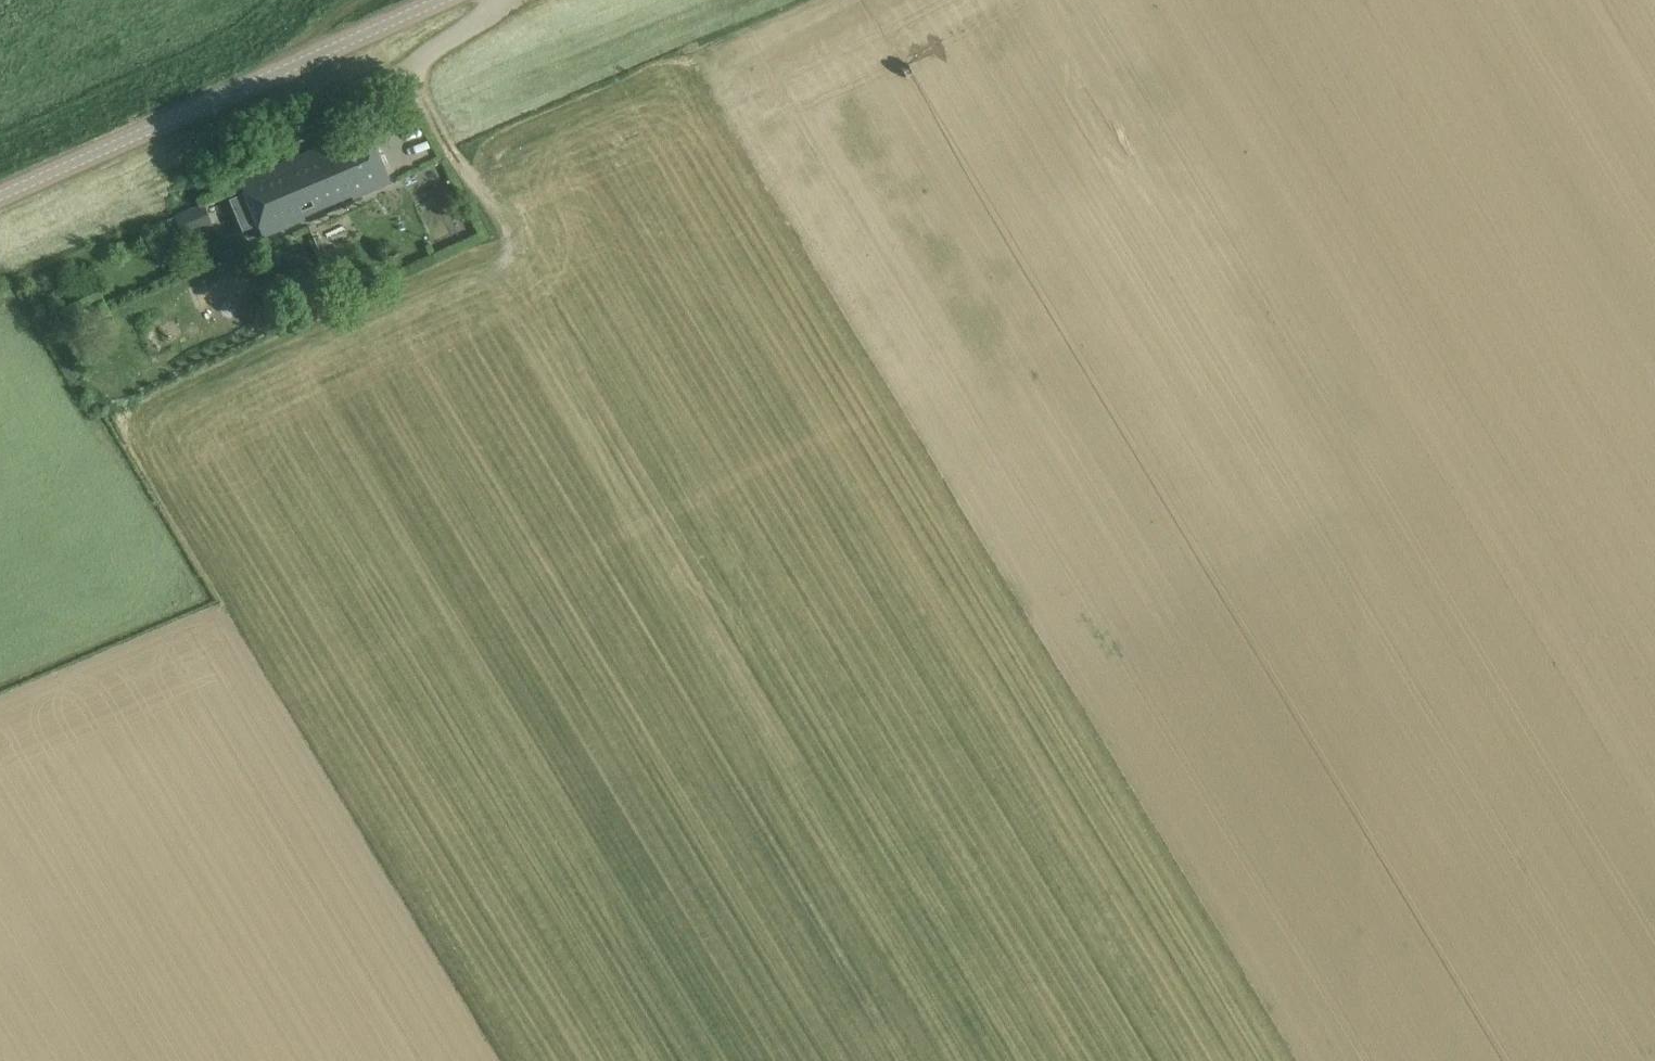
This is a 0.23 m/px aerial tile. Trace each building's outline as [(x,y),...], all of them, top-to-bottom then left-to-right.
[(390,182),(375,149),(366,129),(311,152),(312,154),(301,159),(301,157),(241,182),(263,235),(304,218),(301,211),(333,197),(332,196),(349,188),(353,197),(390,182)] [(202,202),(172,214),(181,237),(211,225),(202,202)]
